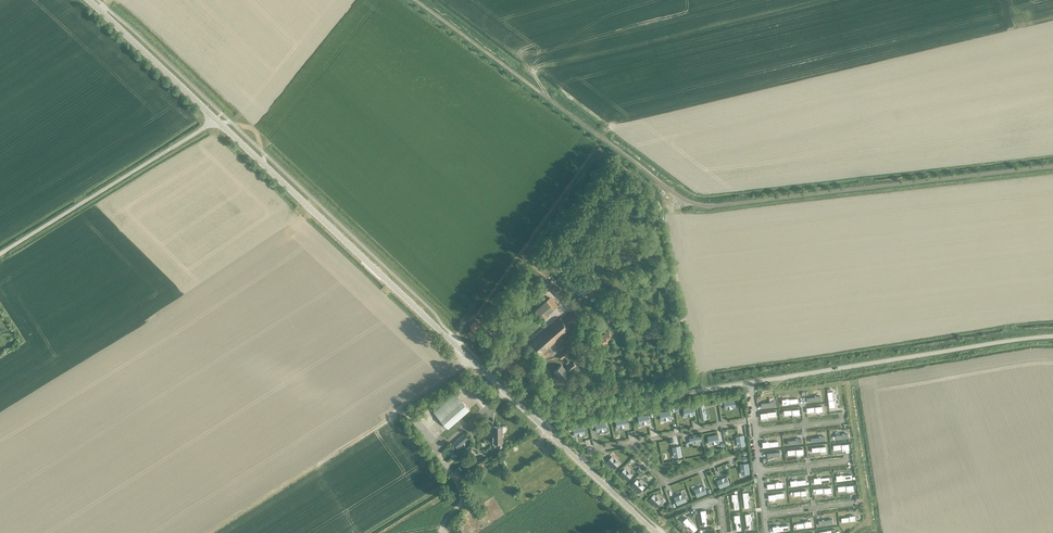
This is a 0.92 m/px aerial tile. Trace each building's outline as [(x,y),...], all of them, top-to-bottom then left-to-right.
[(547,300),(535,311),(542,319),(554,309),(553,308),(548,302),(547,300)] [(572,313),(566,317),(562,321),(560,318),(530,344),(540,354),(570,329),(567,325),(576,318),(572,313)] [(474,321),(469,327),(474,331),(479,325),(474,321)] [(475,338),(477,336),(470,330),(467,334),(472,339),(474,337),(475,338)] [(607,338),(610,338),(609,333),(598,336),(600,345),(608,343),(607,338)] [(567,350),(566,351),(559,357),(561,360),(569,353),(567,350)] [(561,380),(566,376),(569,374),(568,372),(576,366),(573,362),(565,369),(561,365),(554,371),(561,380)] [(448,429),(470,410),(455,393),(434,412),(448,429)] [(429,403),(426,398),(413,407),(417,412),(429,403)] [(724,401),(725,409),(733,408),(733,404),(735,404),(734,400),(724,401)] [(683,409),(684,413),(687,412),(687,416),(695,415),(694,407),(683,409)] [(670,411),(659,413),(660,417),(662,416),(663,420),(671,419),(670,411)] [(637,417),(638,421),(641,420),(641,424),(649,423),(648,415),(637,417)] [(626,419),(615,421),(616,424),(619,424),(619,428),(627,426),(626,419)] [(604,431),(604,427),(606,426),(605,423),(595,424),(596,432),(604,431)] [(502,447),(502,426),(493,426),(493,442),(494,442),(494,447),(502,447)] [(582,435),(581,431),(584,431),(583,427),(573,428),(574,436),(582,435)] [(457,449),(469,438),(464,433),(453,444),(457,449)] [(718,435),(708,437),(708,441),(711,440),(711,444),(719,443),(718,435)] [(742,446),(746,445),(744,435),(736,437),(737,444),(741,444),(742,446)] [(680,446),(672,447),(673,455),(676,455),(676,457),(682,456),(680,446)] [(496,452),(484,460),(478,464),(480,467),(498,455),(496,452)] [(609,459),(606,462),(614,469),(619,463),(613,458),(611,461),(609,459)] [(467,459),(459,467),(457,469),(462,474),(473,464),(467,459)] [(740,464),(741,472),(743,472),(744,474),(749,474),(748,463),(740,464)] [(622,471),(619,474),(627,481),(632,475),(626,469),(623,472),(622,471)] [(721,483),(718,484),(720,488),(730,484),(727,477),(719,480),(721,483)] [(636,479),(631,485),(639,493),(641,490),(640,488),(642,485),(636,479)] [(704,486),(696,489),(697,491),(695,492),(697,497),(707,493),(704,486)] [(653,494),(648,500),(656,507),(658,504),(657,503),(660,500),(653,494)] [(674,497),(677,505),(686,501),(685,497),(683,498),(681,495),(674,497)] [(472,503),(466,507),(469,511),(475,507),(472,503)] [(687,518),(683,521),(685,524),(686,526),(687,525),(687,526),(688,526),(694,532),(697,529),(687,518)]
